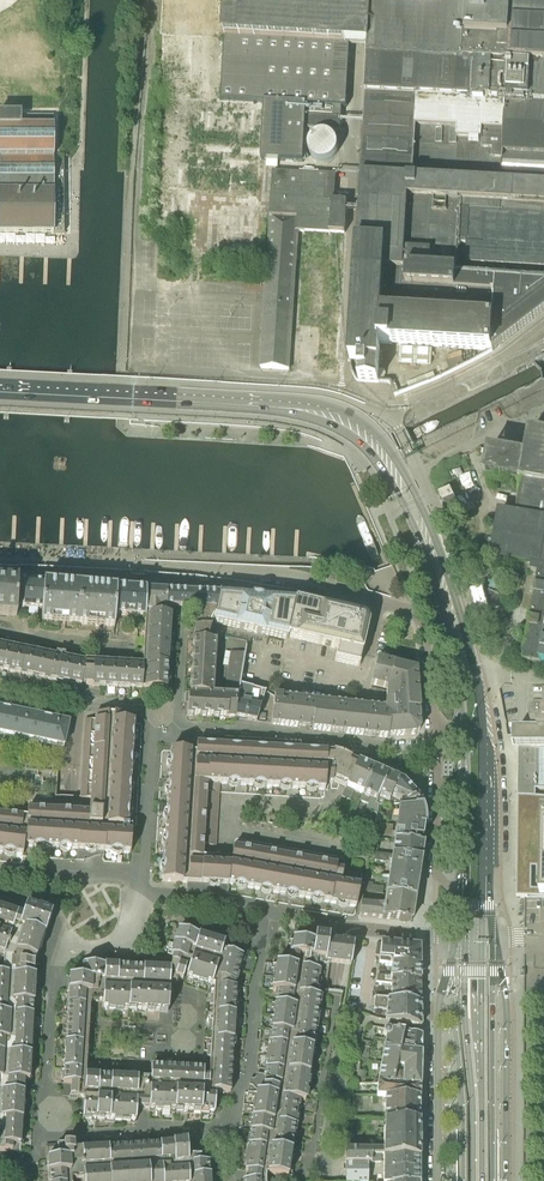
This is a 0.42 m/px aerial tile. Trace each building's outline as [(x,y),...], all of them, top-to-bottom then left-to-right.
[(220,38),(329,44),(342,45),(346,45),(364,46),(370,46),(362,178),(360,244),(351,362),(351,368),(352,371),(353,375),(355,378),(357,380),(378,383),(381,344),(467,349),(493,351),(543,311),(543,0),(222,0),(220,38)] [(261,195),(264,101),(202,99),(203,83),(193,82),(194,40),(164,39),(161,160),(176,161),(176,145),(189,145),(187,184),(171,183),(171,185),(161,185),(160,224),(188,225),(189,193),(261,195)] [(324,154),(339,155),(340,132),(342,116),(307,114),(306,130),(307,130),(305,162),(324,163),(324,154)] [(53,234),(53,191),(53,169),(53,116),(0,115),(0,233),(53,234)] [(298,217),(297,233),(345,235),(347,201),(326,200),(327,175),(272,172),(270,216),(298,217)] [(290,370),(296,262),(297,233),(298,217),(270,216),(263,342),(261,368),(290,370)] [(489,451),(485,476),(522,483),(516,515),(500,513),(492,560),(523,565),(522,572),(540,576),(524,663),(543,667),(543,435),(530,433),(526,457),(508,454),(489,451)] [(447,491),(439,495),(449,515),(454,513),(462,509),(452,489),(447,491)] [(13,575),(13,567),(0,566),(0,574),(13,575)] [(13,575),(43,576),(44,568),(13,567),(13,575)] [(43,576),(65,577),(66,569),(44,568),(43,576)] [(65,577),(83,578),(84,570),(66,569),(65,577)] [(83,578),(132,581),(132,575),(132,573),(84,570),(83,578)] [(132,583),(160,585),(160,577),(143,576),(132,575),(132,581),(132,583)] [(160,585),(192,587),(193,579),(160,577),(160,585)] [(193,579),(192,587),(221,589),(221,581),(193,579)] [(17,607),(18,582),(0,581),(0,615),(16,616),(17,607)] [(29,607),(42,608),(43,583),(30,582),(18,582),(17,607),(29,607)] [(73,624),(86,625),(102,626),(115,627),(115,617),(115,615),(117,588),(104,587),(88,586),(75,585),(62,584),(43,583),(42,608),(41,622),(60,623),(73,624)] [(145,617),(146,614),(147,590),(132,589),(117,588),(115,615),(131,616),(145,617)] [(484,588),(471,592),(477,616),(491,612),(484,588)] [(166,615),(167,606),(168,591),(147,590),(146,614),(166,615)] [(185,607),(198,608),(197,627),(195,627),(195,640),(209,641),(209,635),(211,629),(218,594),(199,593),(186,592),(182,592),(168,591),(167,606),(181,607),(185,607)] [(288,639),(289,636),(296,599),(218,594),(211,629),(214,622),(236,627),(288,639)] [(296,599),(289,636),(297,638),(338,648),(335,660),(359,666),(369,624),(369,623),(369,621),(368,620),(368,618),(367,617),(365,616),(364,615),(362,614),(296,599)] [(143,664),(168,665),(170,627),(171,616),(166,615),(146,614),(145,617),(145,626),(142,626),(142,632),(145,633),(144,638),(141,638),(141,645),(144,645),(144,651),(140,650),(140,657),(143,657),(143,664)] [(194,653),(216,654),(217,641),(209,641),(195,640),(193,640),(193,646),(194,646),(194,653)] [(14,647),(15,644),(8,643),(8,646),(2,645),(0,655),(0,670),(9,672),(14,647)] [(9,672),(21,674),(26,650),(27,647),(20,645),(20,648),(14,647),(9,672)] [(21,674),(33,676),(38,652),(39,649),(32,648),(32,651),(26,650),(21,674)] [(33,676),(45,679),(50,654),(51,652),(44,650),(44,653),(38,652),(33,676)] [(239,689),(240,684),(245,653),(236,652),(231,651),(225,687),(236,689),(239,689)] [(45,679),(57,681),(63,654),(56,653),(56,656),(50,654),(45,679)] [(193,666),(215,667),(216,654),(194,653),(192,653),(192,659),(193,659),(193,666)] [(57,681),(69,684),(74,660),(75,656),(63,654),(57,681)] [(106,687),(107,662),(107,659),(94,658),(93,661),(93,667),(86,666),(81,665),(80,666),(76,682),(81,683),(80,686),(80,687),(81,687),(82,685),(92,686),(106,687)] [(118,688),(119,663),(119,660),(113,659),(113,662),(107,662),(106,687),(118,688)] [(74,685),(80,686),(81,683),(76,682),(80,666),(81,665),(86,666),(93,667),(93,661),(85,661),(85,662),(79,661),(74,660),(69,684),(74,685)] [(130,689),(131,664),(131,660),(125,660),(125,663),(119,663),(118,688),(130,689)] [(419,710),(419,701),(416,671),(395,665),(377,660),(370,684),(387,689),(385,709),(274,696),(271,725),(312,729),(312,730),(382,737),(388,738),(388,737),(416,735),(420,730),(418,710),(419,710)] [(131,664),(130,689),(142,689),(166,690),(168,665),(143,664),(131,664)] [(192,679),(214,680),(215,667),(193,666),(192,666),(191,672),(193,672),(192,679)] [(205,693),(213,694),(214,680),(192,679),(191,679),(190,685),(192,685),(191,692),(205,693)] [(240,684),(235,717),(257,722),(265,692),(243,685),(240,684)] [(200,717),(203,717),(205,693),(191,692),(191,696),(188,696),(187,716),(193,716),(193,715),(200,715),(200,717)] [(219,718),(219,716),(221,694),(213,694),(205,693),(203,717),(206,717),(206,716),(213,716),(213,717),(219,718)] [(235,719),(235,717),(237,695),(221,694),(219,716),(226,717),(226,718),(235,719)] [(21,738),(26,714),(0,709),(0,734),(21,738)] [(21,738),(43,743),(64,747),(69,723),(26,714),(21,738)] [(533,717),(531,722),(532,727),(533,731),(539,731),(539,735),(530,735),(530,747),(518,747),(518,756),(518,793),(543,793),(543,717),(533,717)] [(129,800),(130,787),(131,774),(132,761),(132,748),(133,735),(134,723),(95,720),(85,720),(85,733),(84,745),(83,758),(82,771),(81,784),(81,797),(81,798),(91,799),(90,811),(90,812),(84,812),(77,811),(65,811),(53,810),(40,809),(28,809),(27,817),(13,816),(0,814),(0,853),(9,854),(23,856),(24,847),(38,848),(50,849),(63,849),(75,850),(78,850),(77,860),(82,860),(84,860),(85,851),(87,851),(90,851),(102,852),(116,853),(131,853),(131,843),(132,826),(128,826),(128,813),(129,800)] [(227,894),(228,884),(241,887),(254,889),(266,891),(279,894),(292,896),(304,898),(317,900),(330,903),(343,905),(356,907),(358,899),(360,884),(347,881),(342,881),(344,870),(337,869),(337,865),(324,862),(311,860),(298,858),(286,856),(273,853),(260,851),(248,849),(235,847),(234,846),(232,859),(214,858),(208,857),(202,857),(203,845),(216,846),(216,832),(217,819),(218,806),(219,792),(219,784),(221,784),(247,786),(273,787),(299,789),(325,790),(325,783),(333,784),(333,782),(345,788),(345,787),(357,762),(344,756),(334,752),(333,752),(327,752),(301,750),(275,749),(249,747),(223,745),(224,736),(217,735),(216,745),(210,745),(205,744),(197,744),(196,752),(170,751),(170,764),(169,776),(168,789),(167,803),(166,816),(166,829),(165,843),(164,856),(163,869),(162,881),(188,883),(188,887),(190,889),(200,890),(202,890),(204,890),(206,888),(207,884),(220,885),(221,885),(220,893),(227,894)] [(360,801),(374,769),(358,762),(357,762),(345,787),(346,788),(352,790),(351,800),(360,801)] [(377,813),(379,804),(376,804),(388,775),(374,769),(360,801),(368,804),(365,810),(376,815),(377,813)] [(389,804),(399,804),(405,803),(418,800),(404,783),(388,775),(376,804),(379,804),(389,804)] [(518,793),(517,897),(543,897),(543,793),(518,793)] [(399,804),(394,832),(392,832),(393,826),(381,824),(382,814),(378,814),(375,835),(390,837),(390,839),(394,840),(395,840),(395,839),(400,840),(400,841),(414,843),(415,839),(422,840),(424,830),(425,830),(425,831),(426,831),(427,825),(427,822),(426,818),(426,814),(424,809),(423,807),(421,802),(420,803),(419,804),(418,801),(419,801),(418,800),(405,803),(399,804)] [(371,856),(420,864),(423,844),(414,843),(400,841),(400,840),(395,839),(395,840),(394,840),(392,855),(376,853),(378,845),(371,844),(370,853),(371,853),(371,856)] [(384,898),(414,902),(420,864),(371,856),(370,860),(390,863),(384,898)] [(451,874),(451,870),(454,868),(451,865),(451,862),(445,862),(445,865),(442,868),(445,870),(445,874),(451,874)] [(20,1152),(21,1145),(22,1145),(23,1140),(21,1140),(21,1132),(23,1132),(23,1130),(23,1127),(22,1127),(22,1118),(23,1110),(24,1110),(25,1106),(25,1102),(23,1101),(24,1093),(24,1084),(26,1084),(26,1081),(30,1081),(30,1080),(31,1080),(31,1076),(30,1076),(30,1067),(31,1059),(32,1059),(32,1054),(31,1054),(32,1045),(33,1045),(33,1040),(33,1037),(32,1036),(32,1028),(34,1028),(34,1024),(32,1024),(33,1015),(35,1015),(35,1011),(34,1011),(34,1002),(35,1002),(36,998),(34,998),(34,990),(35,990),(35,988),(35,987),(30,987),(30,982),(30,978),(30,977),(36,977),(36,975),(34,976),(34,975),(34,973),(34,963),(34,962),(35,960),(35,959),(36,959),(39,950),(44,935),(45,935),(52,914),(30,907),(21,904),(9,901),(0,898),(0,953),(4,954),(4,957),(4,961),(2,981),(3,982),(0,982),(0,1151),(20,1152)] [(414,902),(384,898),(383,905),(361,902),(359,916),(411,921),(414,902)] [(171,1110),(171,1112),(175,1112),(175,1110),(184,1111),(184,1112),(188,1113),(192,1113),(192,1111),(202,1112),(209,1112),(209,1114),(213,1114),(213,1113),(214,1113),(216,1092),(230,1093),(231,1078),(219,1078),(220,1064),(232,1065),(233,1065),(233,1061),(232,1061),(232,1053),(232,1052),(234,1052),(234,1048),(233,1048),(233,1040),(233,1039),(235,1040),(235,1035),(233,1035),(234,1027),(234,1026),(236,1026),(236,1022),(234,1022),(235,1013),(235,1005),(237,1005),(237,1001),(237,997),(236,996),(236,987),(234,987),(235,982),(237,973),(239,974),(240,970),(238,970),(241,961),(243,961),(244,958),(242,957),(242,956),(222,950),(225,943),(224,942),(224,941),(220,940),(220,941),(212,939),(203,936),(204,935),(200,934),(200,935),(199,935),(198,936),(178,930),(178,931),(176,931),(175,934),(177,935),(174,943),(172,952),(170,951),(169,955),(171,955),(170,956),(173,957),(170,969),(166,968),(158,968),(148,967),(149,966),(144,966),(140,965),(140,967),(131,966),(123,966),(123,964),(118,964),(114,964),(114,965),(105,965),(105,966),(84,965),(83,974),(82,974),(81,978),(70,977),(69,984),(69,991),(67,991),(67,995),(69,995),(68,1004),(68,1012),(66,1012),(66,1016),(67,1016),(67,1017),(67,1025),(65,1025),(65,1029),(65,1034),(66,1034),(66,1043),(65,1051),(64,1051),(63,1056),(63,1060),(65,1060),(64,1069),(63,1069),(63,1073),(64,1073),(64,1082),(72,1083),(71,1096),(74,1096),(84,1097),(83,1118),(92,1118),(92,1120),(96,1120),(96,1119),(105,1119),(105,1121),(109,1121),(113,1121),(114,1120),(122,1120),(131,1121),(131,1122),(135,1122),(135,1121),(136,1121),(137,1108),(149,1109),(149,1110),(153,1111),(153,1109),(162,1110),(171,1110)] [(254,1079),(253,1080),(253,1082),(252,1086),(257,1090),(256,1093),(255,1092),(254,1095),(254,1097),(256,1097),(254,1106),(253,1114),(252,1114),(251,1118),(250,1122),(252,1123),(251,1131),(249,1140),(248,1140),(248,1142),(247,1144),(249,1144),(248,1153),(246,1152),(246,1157),(245,1161),(246,1161),(245,1170),(248,1171),(248,1173),(248,1176),(247,1180),(243,1180),(269,1180),(268,1179),(266,1179),(266,1173),(288,1176),(290,1176),(290,1172),(289,1171),(290,1163),(291,1154),(293,1154),(293,1150),(292,1150),(292,1148),(293,1141),(294,1142),(295,1138),(296,1133),(294,1133),(295,1124),(297,1116),(298,1116),(299,1113),(299,1108),(298,1107),(299,1101),(299,1099),(305,1100),(307,1091),(308,1091),(309,1087),(307,1087),(308,1082),(308,1079),(310,1079),(311,1074),(311,1069),(310,1069),(311,1061),(312,1052),(314,1052),(314,1048),(313,1048),(314,1039),(316,1039),(316,1035),(317,1031),(315,1031),(316,1022),(318,1022),(318,1020),(319,1018),(317,1018),(318,1009),(320,1010),(320,1007),(320,1005),(319,1005),(320,996),(315,995),(316,987),(318,987),(318,983),(319,979),(317,979),(320,964),(325,965),(329,966),(329,963),(338,965),(342,965),(351,967),(351,966),(359,967),(359,961),(352,960),(354,945),(345,943),(342,943),(337,942),(329,941),(329,938),(315,936),(314,943),(293,940),(293,941),(291,941),(290,945),(292,945),(290,954),(289,962),(288,962),(288,966),(276,964),(276,965),(274,964),(274,969),(275,969),(274,978),(273,986),(271,986),(271,989),(271,990),(272,990),(272,991),(275,992),(275,995),(277,995),(276,1001),(275,1004),(274,1004),(273,1008),(275,1008),(274,1014),(274,1017),(272,1016),(271,1021),(273,1021),(272,1029),(270,1038),(269,1038),(268,1042),(270,1042),(269,1051),(267,1051),(266,1055),(266,1059),(267,1059),(266,1068),(265,1073),(265,1075),(257,1074),(256,1077),(254,1079)] [(392,962),(420,965),(420,947),(407,945),(394,944),(393,954),(393,958),(392,962)] [(390,976),(420,980),(420,965),(392,962),(393,958),(380,957),(379,965),(391,966),(390,976)] [(391,998),(421,1002),(420,980),(390,976),(378,975),(377,982),(390,984),(391,998)] [(421,1002),(391,998),(387,998),(375,997),(374,1008),(387,1010),(385,1020),(421,1027),(421,1002)] [(401,1053),(421,1053),(421,1035),(386,1028),(383,1030),(383,1034),(385,1037),(385,1040),(400,1043),(399,1049),(401,1049),(401,1053)] [(383,1050),(381,1063),(378,1083),(420,1087),(420,1069),(421,1053),(401,1053),(401,1049),(399,1049),(400,1043),(385,1040),(383,1049),(383,1050)] [(372,1057),(368,1056),(369,1048),(362,1047),(361,1052),(360,1052),(359,1060),(371,1062),(372,1057)] [(356,1084),(364,1084),(366,1072),(359,1070),(356,1084)] [(385,1097),(419,1097),(420,1087),(378,1083),(377,1083),(376,1097),(385,1097)] [(384,1119),(419,1121),(419,1097),(385,1097),(384,1119)] [(419,1158),(419,1136),(419,1121),(384,1119),(384,1135),(382,1149),(382,1155),(383,1156),(419,1158)] [(72,1179),(76,1179),(76,1180),(78,1179),(83,1179),(84,1179),(84,1180),(211,1180),(210,1161),(201,1162),(201,1156),(188,1156),(187,1150),(187,1141),(186,1141),(173,1142),(83,1148),(81,1148),(81,1149),(74,1150),(73,1144),(71,1145),(69,1145),(66,1145),(64,1145),(57,1146),(57,1147),(50,1147),(47,1152),(48,1159),(47,1159),(48,1180),(72,1180),(72,1179)] [(382,1149),(346,1149),(346,1162),(370,1162),(370,1155),(382,1155),(382,1149)] [(383,1169),(419,1169),(419,1158),(383,1156),(383,1169)] [(365,1165),(346,1165),(346,1180),(365,1180),(365,1165)] [(419,1169),(383,1169),(383,1180),(419,1180),(419,1169)]
